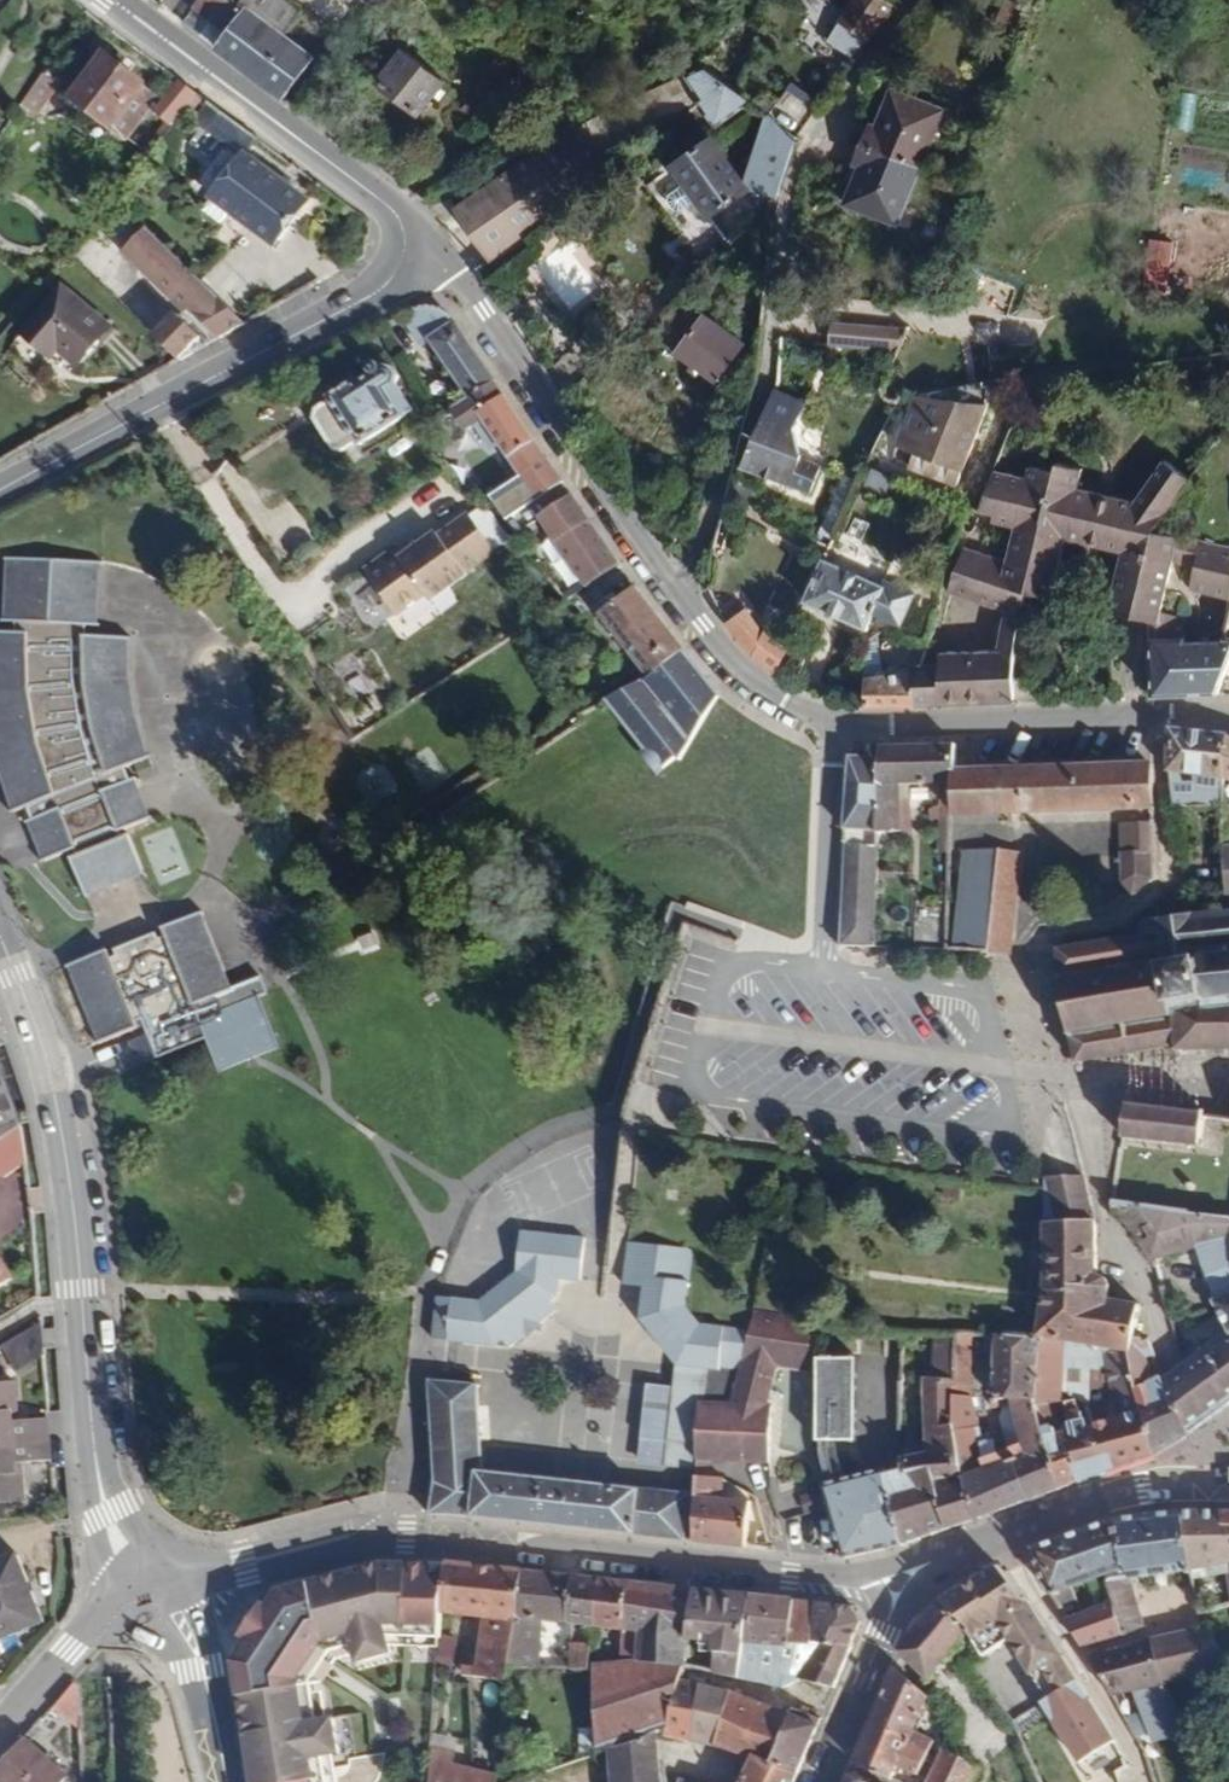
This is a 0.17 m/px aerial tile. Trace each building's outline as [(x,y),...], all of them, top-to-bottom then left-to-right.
[(244,0),(186,0),(195,7),(211,18),(228,31),(248,4),(244,0)] [(306,9),(293,0),(244,0),(248,4),(287,33),(306,9)] [(388,10),(394,0),(370,0),(388,10)] [(891,0),(839,0),(847,5),(828,35),(857,56),(895,3),(891,0)] [(1034,1),(1032,0),(1004,0),(994,20),(1019,32),(1034,1)] [(287,33),(248,4),(228,31),(211,18),(201,33),(285,97),(317,56),(287,33)] [(201,33),(211,18),(195,7),(184,20),(201,33)] [(448,80),(405,48),(382,79),(424,113),(448,80)] [(112,128),(143,85),(104,57),(73,100),(112,128)] [(750,99),(706,66),(688,74),(706,101),(703,103),(717,124),(750,99)] [(36,118),(61,86),(45,74),(22,107),(36,118)] [(527,235),(612,178),(602,161),(703,103),(706,101),(688,74),(584,123),(543,144),(456,207),(498,269),(530,249),(527,235)] [(170,129),(197,95),(178,80),(151,114),(170,129)] [(896,223),(945,108),(892,86),(876,122),(870,120),(853,160),(862,162),(846,200),(896,223)] [(813,116),(785,94),(769,114),(799,136),(813,116)] [(245,153),(256,138),(208,103),(193,123),(242,158),(245,153)] [(777,200),(799,136),(769,114),(767,112),(743,181),(748,189),(777,200)] [(773,245),(777,200),(748,189),(743,181),(711,137),(675,166),(647,185),(710,269),(734,245),(748,230),(773,245)] [(274,250),(310,201),(245,153),(242,158),(210,200),(274,250)] [(248,323),(145,227),(120,253),(184,311),(186,313),(190,309),(220,339),(248,323)] [(771,269),(773,245),(748,230),(734,245),(771,269)] [(112,328),(62,285),(20,333),(49,360),(57,352),(76,368),(112,328)] [(747,345),(689,301),(662,338),(719,382),(747,345)] [(496,382),(454,320),(444,311),(435,307),(426,305),(415,308),(400,314),(417,344),(427,338),(437,352),(434,355),(444,371),(448,368),(468,399),(496,382)] [(220,339),(190,309),(186,313),(184,311),(168,326),(197,352),(220,339)] [(197,352),(168,326),(157,336),(183,360),(197,352)] [(402,417),(384,390),(394,384),(396,374),(390,367),(380,369),(378,365),(371,364),(367,367),(367,370),(369,377),(359,383),(354,381),(310,410),(309,421),(327,452),(343,455),(357,444),(360,444),(402,417)] [(955,481),(984,401),(986,381),(911,395),(894,443),(913,450),(909,464),(955,481)] [(547,459),(496,382),(468,399),(453,408),(467,431),(474,427),(490,452),(500,445),(521,478),(547,459)] [(412,411),(394,384),(384,390),(402,417),(412,411)] [(802,456),(790,427),(800,406),(772,394),(742,463),(818,496),(830,469),(802,456)] [(909,464),(913,450),(894,443),(889,457),(909,464)] [(1155,528),(1191,477),(1165,458),(1136,499),(1078,485),(1083,466),(1057,459),(1055,469),(1030,463),(1027,475),(996,467),(981,506),(995,508),(993,517),(1017,522),(1009,557),(966,543),(948,586),(1007,606),(998,645),(941,647),(941,657),(921,659),(917,699),(1043,695),(1042,673),(1016,674),(1015,649),(1027,587),(1053,594),(1066,535),(1124,548),(1109,607),(1125,611),(1127,600),(1148,604),(1145,615),(1151,616),(1151,618),(1185,621),(1179,612),(1162,610),(1174,558),(1196,562),(1191,585),(1228,593),(1228,543),(1155,528)] [(888,496),(894,477),(876,471),(870,490),(888,496)] [(617,566),(569,493),(536,516),(585,589),(617,566)] [(460,574),(489,553),(463,515),(434,538),(432,534),(395,559),(390,550),(361,570),(392,616),(421,596),(425,601),(462,577),(460,574)] [(899,619),(912,587),(884,575),(882,580),(824,555),(807,595),(867,622),(873,608),(899,619)] [(132,715),(128,689),(125,638),(85,635),(86,625),(94,626),(97,563),(7,558),(3,622),(15,623),(14,633),(0,632),(0,770),(13,813),(26,807),(30,819),(25,822),(41,863),(76,850),(77,855),(69,858),(85,897),(107,888),(104,881),(121,874),(123,881),(145,873),(130,835),(121,837),(119,832),(103,792),(130,780),(126,768),(147,759),(132,715)] [(768,608),(746,566),(712,583),(733,625),(768,608)] [(678,643),(634,587),(597,616),(638,668),(678,643)] [(1145,615),(1148,604),(1127,600),(1125,611),(1145,615)] [(775,669),(798,630),(777,615),(753,648),(775,669)] [(1187,634),(1185,621),(1151,618),(1152,635),(1187,634)] [(917,699),(921,659),(877,666),(881,627),(864,637),(860,668),(865,668),(866,700),(917,699)] [(1228,659),(1228,633),(1187,634),(1152,635),(1154,691),(1212,690),(1219,690),(1228,659)] [(647,678),(683,649),(678,643),(638,668),(647,678)] [(681,763),(718,698),(683,649),(647,678),(607,699),(649,750),(642,756),(656,775),(676,762),(681,763)] [(1224,801),(1228,739),(1228,735),(1168,728),(1168,774),(1172,808),(1223,808),(1224,801)] [(955,773),(955,744),(880,747),(880,757),(877,835),(904,833),(902,786),(955,786),(955,773)] [(877,835),(880,757),(849,756),(840,946),(875,947),(877,835)] [(955,786),(955,815),(1064,812),(1150,809),(1150,766),(955,773),(955,786)] [(153,818),(135,778),(130,780),(103,792),(119,832),(153,818)] [(1154,877),(1151,825),(1121,826),(1125,885),(1134,894),(1154,877)] [(1001,846),(964,846),(953,946),(989,950),(1001,846)] [(1024,852),(1001,846),(989,950),(1013,955),(1024,852)] [(107,888),(123,881),(121,874),(104,881),(107,888)] [(1225,907),(1225,912),(1202,913),(1203,908),(1196,908),(1195,915),(1177,917),(1177,911),(1170,912),(1170,919),(1142,922),(1143,933),(1059,947),(1058,944),(1054,945),(1054,948),(1050,949),(1050,955),(1056,953),(1060,976),(1056,977),(1058,984),(1062,984),(1070,1028),(1066,1029),(1066,1037),(1073,1033),(1074,1055),(1069,1056),(1070,1062),(1075,1061),(1075,1066),(1079,1067),(1082,1062),(1126,1055),(1128,1060),(1134,1060),(1133,1054),(1171,1047),(1171,1051),(1175,1051),(1175,1056),(1182,1056),(1182,1050),(1199,1050),(1199,1055),(1205,1055),(1205,1051),(1222,1050),(1221,1055),(1226,1056),(1227,1050),(1228,1050),(1228,907),(1225,907)] [(93,1024),(212,945),(199,913),(160,928),(163,936),(158,939),(156,933),(114,948),(116,955),(108,957),(107,949),(70,965),(93,1024)] [(140,1012),(219,961),(212,945),(93,1024),(99,1038),(134,1016),(140,1012)] [(231,991),(219,961),(140,1012),(148,1038),(191,1021),(184,1002),(190,1000),(191,1006),(194,1005),(208,1042),(220,1073),(255,1059),(281,1048),(263,996),(259,997),(253,983),(231,991)] [(101,1043),(138,1029),(134,1016),(99,1038),(101,1043)] [(0,1076),(0,1140),(16,1131),(20,1129),(0,1076)] [(1202,1147),(1204,1114),(1128,1105),(1122,1138),(1202,1147)] [(21,1135),(19,1140),(16,1131),(0,1140),(0,1174),(4,1180),(25,1166),(21,1135)] [(1088,1194),(1085,1178),(1047,1178),(1046,1192),(1088,1194)] [(1135,1335),(1140,1304),(1112,1298),(1111,1286),(1108,1278),(1097,1274),(1096,1220),(1093,1202),(1090,1195),(1088,1194),(1046,1192),(1047,1225),(1044,1225),(1046,1286),(1038,1337),(1064,1342),(1105,1349),(1126,1354),(1145,1346),(1141,1337),(1135,1335)] [(1110,1203),(1152,1262),(1198,1249),(1228,1241),(1228,1219),(1110,1203)] [(557,1310),(551,1302),(556,1297),(559,1278),(580,1281),(584,1237),(521,1230),(516,1273),(479,1301),(437,1295),(432,1340),(494,1347),(502,1341),(509,1349),(525,1336),(522,1332),(537,1320),(541,1324),(557,1310)] [(688,1307),(694,1248),(628,1241),(623,1284),(644,1287),(641,1320),(652,1334),(688,1307)] [(1198,1249),(1215,1302),(1228,1331),(1181,1366),(1205,1420),(1228,1403),(1228,1241),(1198,1249)] [(0,1259),(0,1287),(12,1279),(0,1259)] [(665,1351),(701,1322),(688,1307),(652,1334),(665,1351)] [(812,1375),(817,1320),(755,1310),(750,1328),(731,1403),(700,1402),(698,1461),(771,1464),(773,1405),(770,1404),(778,1368),(812,1375)] [(525,1336),(541,1324),(537,1320),(522,1332),(525,1336)] [(731,1403),(750,1328),(701,1322),(665,1351),(677,1365),(702,1369),(700,1402),(731,1403)] [(39,1355),(37,1324),(5,1343),(17,1372),(43,1357),(43,1350),(39,1355)] [(965,1476),(955,1427),(957,1333),(932,1331),(931,1376),(923,1377),(927,1453),(902,1458),(904,1470),(884,1475),(903,1546),(948,1529),(935,1482),(965,1476)] [(1034,1399),(1038,1337),(996,1335),(994,1399),(990,1399),(990,1408),(1002,1409),(1013,1448),(1023,1445),(1026,1453),(983,1469),(981,1460),(985,1459),(981,1442),(985,1441),(982,1426),(979,1427),(971,1391),(972,1334),(957,1333),(955,1427),(965,1476),(977,1520),(1060,1490),(1034,1399)] [(1062,1400),(1064,1342),(1038,1337),(1034,1399),(1060,1490),(1078,1484),(1069,1424),(1062,1400)] [(1111,1386),(1105,1349),(1064,1342),(1062,1400),(1069,1424),(1087,1421),(1093,1390),(1111,1386)] [(1163,1379),(1161,1376),(1153,1380),(1148,1360),(1155,1357),(1151,1345),(1145,1346),(1126,1354),(1154,1456),(1189,1436),(1187,1432),(1163,1379)] [(1154,1456),(1126,1354),(1105,1349),(1111,1386),(1115,1415),(1087,1421),(1069,1424),(1078,1484),(1154,1456)] [(856,1440),(856,1358),(817,1358),(817,1440),(856,1440)] [(698,1461),(700,1402),(702,1369),(677,1365),(675,1365),(664,1468),(697,1471),(698,1461)] [(1205,1420),(1181,1366),(1163,1379),(1187,1432),(1205,1420)] [(45,1419),(18,1420),(15,1381),(0,1382),(0,1445),(47,1441),(45,1419)] [(685,1540),(689,1495),(483,1473),(476,1385),(428,1381),(435,1484),(430,1514),(685,1540)] [(1000,1454),(996,1438),(985,1441),(981,1442),(985,1459),(981,1460),(983,1469),(1026,1453),(1023,1445),(1013,1448),(1000,1454)] [(22,1463),(48,1461),(47,1441),(0,1445),(0,1505),(25,1502),(22,1463)] [(884,1475),(882,1472),(823,1486),(843,1561),(903,1546),(884,1475)] [(727,1497),(727,1478),(697,1476),(697,1494),(727,1497)] [(977,1520),(965,1476),(935,1482),(948,1529),(977,1520)] [(748,1546),(752,1500),(727,1497),(697,1494),(695,1541),(748,1546)] [(1144,1628),(1129,1580),(1190,1571),(1181,1512),(1114,1521),(1124,1570),(1125,1577),(1105,1582),(1111,1602),(1122,1638),(1144,1628)] [(1222,1512),(1181,1512),(1190,1571),(1224,1566),(1228,1598),(1228,1535),(1222,1512)] [(1124,1570),(1114,1521),(1031,1550),(1040,1583),(1059,1611),(1079,1603),(1074,1589),(1124,1570)] [(18,1552),(0,1560),(0,1593),(7,1609),(0,1612),(0,1641),(46,1621),(18,1552)] [(307,1669),(325,1653),(355,1644),(355,1647),(383,1639),(400,1641),(401,1638),(439,1641),(440,1630),(380,1626),(374,1563),(281,1588),(270,1601),(267,1600),(254,1612),(256,1614),(245,1622),(228,1655),(251,1781),(326,1781),(320,1748),(326,1747),(317,1693),(310,1693),(307,1669)] [(441,1615),(445,1568),(374,1563),(380,1626),(440,1630),(441,1615)] [(516,1621),(521,1573),(446,1563),(445,1568),(441,1615),(481,1618),(473,1679),(510,1685),(512,1670),(516,1621)] [(1040,1622),(997,1567),(941,1604),(972,1634),(983,1655),(1009,1638),(1047,1698),(1078,1683),(1040,1622)] [(571,1626),(571,1578),(521,1573),(516,1621),(543,1624),(571,1626)] [(594,1628),(597,1580),(571,1578),(571,1626),(594,1628)] [(660,1622),(659,1587),(597,1580),(594,1628),(620,1630),(638,1632),(635,1663),(616,1664),(593,1666),(593,1673),(597,1738),(599,1756),(609,1753),(658,1739),(664,1737),(679,1667),(680,1654),(683,1654),(683,1640),(678,1640),(678,1623),(660,1622)] [(678,1623),(678,1589),(659,1587),(660,1622),(678,1623)] [(689,1623),(690,1591),(678,1589),(678,1623),(689,1623)] [(748,1644),(751,1598),(690,1591),(689,1623),(688,1669),(711,1673),(738,1678),(748,1644)] [(812,1649),(815,1605),(751,1598),(748,1644),(812,1649)] [(1122,1638),(1111,1602),(1064,1622),(1076,1647),(1085,1652),(1122,1638)] [(928,1682),(963,1640),(968,1644),(972,1634),(941,1604),(916,1623),(899,1653),(928,1682)] [(851,1652),(862,1626),(854,1609),(815,1605),(812,1649),(851,1652)] [(541,1671),(543,1624),(516,1621),(512,1670),(541,1671)] [(688,1669),(689,1623),(678,1623),(678,1640),(683,1640),(683,1654),(680,1654),(679,1667),(688,1669)] [(1219,1673),(1209,1626),(1150,1641),(1164,1686),(1219,1673)] [(635,1663),(638,1632),(620,1630),(616,1664),(635,1663)] [(454,1664),(457,1636),(440,1634),(437,1662),(454,1664)] [(1164,1686),(1150,1641),(1089,1660),(1110,1699),(1131,1694),(1164,1686)] [(573,1672),(572,1644),(553,1645),(552,1671),(573,1672)] [(593,1666),(593,1645),(572,1644),(573,1672),(593,1673),(593,1666)] [(833,1693),(851,1652),(812,1649),(748,1644),(738,1678),(737,1682),(783,1692),(801,1682),(833,1693)] [(707,1688),(711,1673),(688,1669),(679,1667),(664,1737),(693,1742),(707,1688)] [(911,1731),(927,1696),(894,1668),(871,1722),(931,1749),(934,1742),(911,1731)] [(80,1732),(78,1689),(75,1683),(52,1708),(80,1732)] [(1114,1745),(1078,1683),(1047,1698),(1040,1702),(1080,1765),(1114,1745)] [(1177,1725),(1164,1686),(1131,1694),(1139,1716),(1122,1719),(1133,1737),(1146,1734),(1177,1725)] [(769,1765),(790,1716),(731,1693),(707,1688),(693,1742),(715,1745),(728,1750),(752,1759),(769,1765)] [(796,1777),(820,1722),(793,1709),(790,1716),(769,1765),(796,1777)] [(917,1776),(931,1749),(871,1722),(853,1764),(892,1780),(897,1767),(917,1776)] [(1182,1741),(1177,1725),(1146,1734),(1149,1743),(1182,1741)] [(728,1750),(715,1745),(693,1742),(664,1737),(658,1739),(663,1776),(706,1781),(722,1781),(728,1750)] [(599,1756),(597,1738),(574,1738),(575,1758),(599,1756)] [(663,1776),(658,1739),(609,1753),(612,1781),(706,1781),(663,1776)] [(25,1740),(0,1767),(0,1781),(68,1781),(25,1740)] [(978,1767),(943,1748),(926,1781),(971,1781),(978,1767)] [(497,1777),(452,1768),(453,1755),(431,1749),(428,1781),(496,1781),(497,1777)] [(796,1777),(769,1765),(752,1759),(742,1781),(793,1781),(796,1777)]
